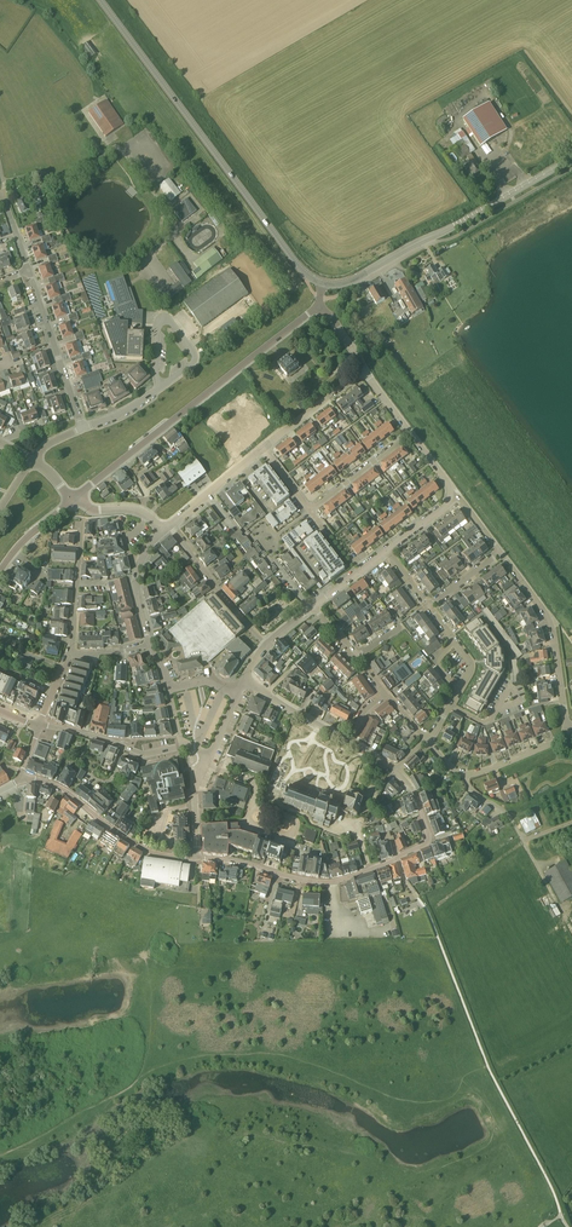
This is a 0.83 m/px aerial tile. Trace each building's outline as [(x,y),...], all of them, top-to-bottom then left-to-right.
[(90,59),(97,54),(88,42),(81,47),(90,59)] [(106,137),(124,124),(106,100),(89,112),(106,137)] [(466,130),(469,135),(472,134),(473,136),(474,136),(481,147),(507,131),(489,103),(463,120),(469,129),(466,130)] [(465,145),(461,147),(457,150),(463,159),(471,154),(465,145)] [(473,176),(482,171),(471,154),(467,157),(471,163),(467,166),(473,176)] [(171,201),(180,193),(169,178),(159,186),(162,189),(171,201)] [(38,191),(44,189),(42,181),(35,184),(38,191)] [(183,222),(197,211),(187,198),(173,210),(183,222)] [(26,201),(25,199),(16,203),(21,213),(30,209),(28,205),(29,204),(28,201),(26,201)] [(27,235),(38,231),(36,225),(25,229),(27,235)] [(38,231),(27,235),(30,241),(40,238),(38,231)] [(34,255),(44,251),(42,245),(32,248),(34,255)] [(197,278),(203,274),(222,259),(214,248),(194,263),(198,268),(193,273),(197,278)] [(44,251),(34,255),(36,261),(47,257),(44,251)] [(3,269),(10,266),(7,258),(0,261),(0,262),(3,269)] [(180,281),(184,287),(192,282),(184,271),(187,268),(183,262),(179,264),(177,262),(170,267),(180,281)] [(41,274),(51,271),(49,264),(38,268),(41,274)] [(437,271),(433,265),(426,270),(429,274),(424,277),(427,282),(432,279),(433,282),(439,279),(438,277),(441,275),(444,279),(449,276),(444,267),(439,270),(437,271)] [(202,327),(249,293),(230,268),(184,302),(191,312),(202,327)] [(51,271),(41,274),(43,280),(53,277),(51,271)] [(123,277),(105,283),(109,294),(111,298),(118,319),(118,320),(120,324),(121,324),(121,327),(120,346),(126,346),(125,359),(142,359),(143,331),(142,331),(142,325),(143,316),(140,316),(138,311),(130,288),(127,289),(123,278),(123,277)] [(412,314),(423,308),(407,278),(400,282),(399,281),(395,284),(396,284),(395,285),(412,314)] [(171,297),(184,287),(180,281),(166,291),(171,297)] [(422,299),(430,295),(425,286),(423,282),(417,286),(419,289),(416,291),(422,299)] [(47,294),(58,290),(56,284),(45,287),(47,294)] [(388,298),(381,286),(378,287),(369,292),(377,305),(385,300),(385,299),(388,298)] [(21,298),(20,296),(17,287),(8,290),(11,299),(16,297),(17,300),(21,298)] [(58,290),(47,294),(49,300),(60,296),(58,290)] [(54,313),(64,310),(62,303),(52,307),(54,313)] [(64,310),(54,313),(56,320),(67,316),(64,310)] [(30,327),(26,316),(11,321),(13,326),(15,325),(18,331),(23,329),(23,330),(30,327)] [(9,318),(0,321),(3,328),(12,325),(9,318)] [(107,324),(103,325),(116,358),(125,359),(126,346),(120,346),(121,327),(121,324),(120,324),(118,320),(113,322),(112,318),(106,320),(107,324)] [(228,337),(241,327),(234,319),(221,328),(228,337)] [(61,332),(71,329),(69,323),(58,326),(61,332)] [(71,329),(61,332),(63,339),(73,335),(71,329)] [(24,342),(33,339),(30,332),(15,338),(17,341),(23,339),(24,342)] [(33,339),(24,342),(26,346),(22,347),(23,351),(35,346),(33,339)] [(67,352),(78,348),(76,342),(65,346),(67,352)] [(78,348),(67,352),(69,358),(80,355),(78,348)] [(13,359),(21,357),(19,351),(11,353),(13,359)] [(37,363),(48,360),(45,353),(39,355),(37,352),(30,354),(32,358),(35,356),(37,363)] [(296,360),(292,355),(291,357),(290,356),(278,365),(279,366),(276,368),(281,375),(284,372),(287,376),(299,367),(294,361),(296,360)] [(48,360),(37,363),(34,364),(38,375),(44,372),(43,368),(50,366),(48,360)] [(74,371),(84,368),(82,362),(72,365),(74,371)] [(136,389),(150,377),(138,364),(124,376),(126,378),(124,380),(122,382),(120,379),(115,382),(113,380),(111,379),(109,380),(108,383),(110,385),(104,388),(106,391),(103,392),(101,393),(100,390),(87,395),(82,396),(88,413),(106,407),(103,399),(106,398),(109,396),(113,403),(129,394),(125,387),(127,386),(128,385),(129,384),(130,383),(136,389)] [(84,368),(74,371),(76,378),(81,376),(87,374),(84,368)] [(6,377),(3,371),(0,372),(0,377),(1,379),(0,380),(0,397),(11,393),(10,389),(5,377),(6,377)] [(15,375),(19,386),(29,383),(25,371),(22,371),(21,372),(15,375)] [(45,386),(55,382),(53,375),(46,377),(45,374),(38,377),(40,380),(42,387),(45,385),(45,386)] [(89,377),(82,380),(85,391),(101,386),(100,383),(102,381),(100,374),(96,375),(89,377)] [(10,389),(19,386),(15,375),(9,377),(8,376),(6,377),(5,377),(10,389)] [(45,386),(45,385),(42,387),(41,387),(45,397),(52,395),(51,391),(57,389),(55,382),(45,386)] [(350,395),(355,403),(356,402),(365,414),(375,406),(370,400),(364,405),(360,399),(364,396),(363,396),(366,394),(361,386),(358,388),(350,395)] [(349,407),(355,403),(350,395),(343,399),(349,407)] [(53,407),(63,404),(60,397),(54,400),(53,397),(46,399),(47,402),(49,409),(53,408),(53,407)] [(343,412),(349,407),(343,399),(337,404),(343,412)] [(53,407),(53,408),(55,414),(62,412),(63,412),(66,411),(65,409),(64,409),(63,404),(53,407)] [(27,412),(31,422),(38,420),(36,414),(39,412),(37,405),(33,407),(34,410),(27,412)] [(329,422),(336,417),(330,409),(323,414),(329,422)] [(31,422),(27,412),(21,415),(19,411),(16,412),(18,420),(22,418),(24,425),(31,422)] [(331,424),(329,422),(323,414),(317,420),(322,427),(326,424),(328,426),(331,424)] [(0,417),(0,428),(2,428),(5,423),(8,425),(12,418),(8,416),(6,415),(4,418),(1,416),(0,417)] [(372,417),(369,418),(377,428),(379,426),(377,423),(377,424),(375,421),(372,417)] [(304,429),(309,437),(316,432),(314,429),(317,427),(314,423),(311,425),(310,424),(304,429)] [(381,428),(387,435),(389,433),(390,434),(394,431),(388,423),(381,428)] [(384,437),(387,435),(381,428),(375,433),(381,441),(385,438),(384,437)] [(180,438),(173,429),(164,437),(171,446),(173,444),(181,454),(190,448),(182,436),(180,438)] [(303,442),(309,437),(304,429),(297,434),(303,442)] [(377,444),(381,441),(375,433),(369,438),(374,445),(377,443),(377,444)] [(374,445),(369,438),(362,443),(368,451),(372,448),(371,447),(374,445)] [(306,453),(302,447),(298,443),(295,445),(291,439),(284,444),(290,452),(296,447),(303,456),(306,453)] [(283,457),(290,452),(284,444),(277,449),(282,455),(283,457)] [(302,447),(306,453),(309,456),(312,454),(305,445),(302,447)] [(353,450),(358,457),(361,455),(362,456),(365,453),(359,445),(353,450)] [(147,458),(150,461),(153,459),(155,462),(160,458),(158,455),(158,454),(153,447),(147,452),(150,455),(147,458)] [(402,447),(397,451),(403,458),(408,454),(410,453),(407,448),(405,450),(402,447)] [(355,459),(358,457),(353,450),(347,455),(353,463),(356,460),(355,459)] [(397,462),(403,458),(397,451),(392,455),(397,462)] [(145,465),(150,461),(147,458),(150,455),(147,452),(139,458),(145,465)] [(349,465),(353,463),(347,455),(340,459),(340,460),(345,466),(348,464),(349,465)] [(392,466),(397,462),(392,455),(386,459),(392,466)] [(386,459),(381,463),(383,466),(381,468),(384,472),(387,471),(391,467),(392,466),(386,459)] [(187,486),(206,472),(197,460),(178,474),(187,486)] [(345,466),(340,460),(334,464),(340,472),(344,469),(343,468),(345,466)] [(415,461),(408,465),(414,474),(417,472),(414,467),(417,464),(415,461)] [(268,468),(266,466),(254,475),(253,474),(248,477),(250,481),(251,482),(254,486),(260,481),(273,499),(272,500),(277,506),(287,499),(291,496),(289,493),(288,492),(286,489),(285,490),(283,488),(284,487),(281,483),(280,484),(279,482),(280,481),(274,474),(273,474),(271,472),(272,472),(269,468),(268,468)] [(337,474),(331,467),(327,470),(325,467),(323,469),(324,472),(330,478),(332,476),(333,477),(337,474)] [(134,484),(130,478),(123,468),(112,477),(114,480),(116,482),(120,486),(122,490),(124,491),(134,484)] [(369,472),(368,472),(374,480),(380,476),(382,474),(379,470),(376,471),(374,468),(369,472)] [(175,473),(173,470),(171,470),(169,471),(169,470),(160,477),(165,483),(174,476),(173,476),(174,475),(175,473)] [(327,480),(329,478),(324,472),(318,476),(324,484),(328,481),(327,480)] [(369,484),(374,480),(368,472),(363,476),(369,484)] [(150,477),(148,474),(141,479),(147,487),(156,480),(152,475),(150,477)] [(320,487),(324,484),(318,476),(312,481),(317,488),(319,486),(320,487)] [(364,488),(369,484),(363,476),(358,480),(364,488)] [(357,481),(352,485),(355,488),(353,490),(356,494),(358,492),(363,488),(364,488),(358,480),(357,481)] [(314,490),(317,488),(312,481),(305,486),(311,494),(315,491),(314,490)] [(101,492),(107,486),(104,482),(97,488),(101,492)] [(234,488),(238,494),(246,488),(244,486),(241,482),(234,488)] [(427,483),(425,485),(426,487),(431,493),(434,491),(435,493),(439,490),(433,482),(429,485),(427,483)] [(164,492),(167,490),(164,485),(156,491),(161,497),(165,493),(164,492)] [(165,493),(161,497),(163,501),(171,495),(178,490),(175,486),(168,491),(167,490),(164,492),(165,493)] [(431,493),(426,487),(420,492),(426,499),(430,497),(429,496),(431,493)] [(241,497),(238,494),(234,488),(231,490),(231,491),(227,494),(236,507),(245,500),(242,496),(241,497)] [(103,499),(110,494),(107,490),(101,495),(103,499)] [(346,490),(340,494),(346,502),(351,497),(353,496),(350,491),(348,493),(346,490)] [(422,502),(426,499),(420,492),(413,497),(419,503),(421,501),(422,502)] [(340,506),(346,502),(340,494),(335,498),(340,506)] [(416,505),(419,503),(413,497),(407,502),(413,509),(417,506),(416,505)] [(335,498),(329,502),(335,510),(340,506),(335,498)] [(391,500),(388,503),(395,511),(398,509),(395,505),(395,506),(391,500)] [(280,512),(286,520),(292,516),(290,514),(291,513),(293,514),(297,511),(289,501),(285,504),(287,507),(280,512)] [(247,513),(253,521),(257,518),(257,515),(259,513),(260,515),(261,514),(264,517),(266,515),(264,512),(256,502),(252,505),(254,508),(247,513)] [(330,514),(335,510),(329,502),(324,506),(326,509),(324,511),(327,515),(330,514)] [(357,516),(365,511),(362,506),(354,511),(357,516)] [(401,507),(398,509),(399,511),(404,517),(407,515),(408,517),(412,514),(406,506),(402,509),(401,507)] [(234,518),(238,516),(241,513),(236,507),(229,512),(234,518)] [(396,513),(393,516),(399,523),(403,521),(402,519),(404,517),(399,511),(398,509),(395,511),(396,513)] [(453,516),(459,524),(465,520),(461,515),(462,514),(460,510),(459,511),(458,511),(454,514),(455,515),(453,516)] [(280,525),(286,520),(280,512),(273,518),(271,515),(268,517),(266,518),(274,528),(278,525),(277,523),(278,522),(280,525)] [(250,524),(253,521),(247,513),(240,519),(238,516),(234,518),(234,519),(238,524),(241,529),(245,526),(244,524),(246,523),(250,524)] [(395,526),(399,523),(393,516),(387,521),(392,527),(394,525),(395,526)] [(453,529),(459,524),(453,516),(451,517),(451,516),(446,519),(453,529)] [(206,524),(202,518),(195,522),(186,529),(192,537),(196,534),(198,538),(204,534),(201,530),(200,528),(206,524)] [(97,530),(98,528),(98,520),(98,519),(89,519),(89,524),(86,524),(85,535),(93,536),(94,532),(94,530),(97,530)] [(98,520),(98,528),(104,526),(105,530),(106,530),(106,531),(109,531),(110,535),(120,532),(117,522),(109,524),(108,519),(100,520),(98,520)] [(448,533),(453,529),(446,519),(442,522),(443,523),(441,525),(448,533)] [(389,529),(392,527),(387,521),(380,525),(386,533),(390,530),(389,529)] [(293,530),(300,538),(307,533),(309,536),(313,532),(305,522),(301,526),(302,527),(301,528),(299,526),(293,530)] [(446,534),(448,533),(441,525),(440,526),(439,525),(435,528),(436,531),(434,533),(441,543),(448,537),(446,534)] [(371,533),(376,539),(379,537),(379,538),(383,536),(377,528),(371,533)] [(242,546),(249,540),(247,536),(243,536),(241,535),(243,533),(240,529),(239,530),(230,537),(233,541),(236,539),(242,546)] [(292,544),(300,538),(293,530),(288,534),(289,537),(288,538),(287,536),(283,540),(289,548),(290,550),(293,548),(294,546),(292,544)] [(74,545),(75,532),(66,531),(66,536),(61,536),(60,544),(74,545)] [(476,546),(482,542),(479,539),(476,541),(472,536),(476,534),(473,531),(467,536),(470,539),(470,538),(476,546)] [(200,548),(209,541),(206,538),(209,535),(207,533),(201,537),(202,538),(196,543),(200,548)] [(319,536),(317,533),(315,535),(304,543),(310,550),(312,549),(329,572),(327,574),(326,572),(320,576),(323,581),(324,581),(327,584),(329,582),(329,581),(331,580),(345,570),(343,567),(344,566),(340,561),(339,562),(337,559),(338,559),(331,550),(330,550),(329,548),(329,547),(326,542),(325,543),(323,541),(324,540),(320,535),(319,536)] [(373,541),(376,539),(371,533),(364,537),(370,545),(374,543),(373,541)] [(99,548),(122,542),(120,535),(110,537),(111,539),(97,543),(99,548)] [(164,555),(167,559),(171,556),(168,553),(178,544),(171,536),(161,545),(163,547),(159,550),(164,555)] [(419,542),(425,550),(431,545),(434,543),(429,536),(426,539),(424,536),(420,539),(421,540),(419,542)] [(473,548),(476,546),(470,538),(470,539),(467,536),(464,538),(473,548)] [(367,548),(370,545),(364,537),(358,542),(363,549),(366,547),(367,548)] [(247,559),(260,549),(258,547),(255,549),(254,548),(252,549),(251,547),(252,544),(249,540),(242,546),(247,553),(244,555),(247,559)] [(355,545),(352,547),(354,550),(358,555),(361,552),(361,551),(363,549),(358,542),(356,540),(353,543),(355,545)] [(209,541),(200,548),(204,553),(210,548),(211,550),(217,545),(215,543),(212,545),(209,541)] [(419,554),(425,550),(419,542),(417,543),(416,542),(412,545),(419,554)] [(476,546),(482,555),(488,550),(489,549),(486,545),(485,546),(482,542),(476,546)] [(101,549),(99,550),(100,552),(102,551),(102,553),(106,552),(107,557),(115,555),(125,552),(123,544),(101,549)] [(413,559),(419,554),(412,545),(408,548),(409,549),(407,550),(413,559)] [(76,561),(77,550),(64,549),(65,546),(56,546),(51,546),(51,550),(55,550),(55,560),(76,561)] [(480,556),(482,555),(476,546),(473,548),(470,550),(477,560),(481,557),(480,556)] [(258,568),(266,562),(263,558),(259,558),(258,557),(260,555),(259,554),(262,551),(260,549),(247,559),(250,563),(253,561),(258,568)] [(212,552),(211,550),(201,557),(200,558),(206,567),(217,558),(219,561),(226,556),(223,552),(216,557),(214,555),(216,553),(214,551),(212,552)] [(408,563),(413,559),(407,550),(406,552),(405,551),(401,554),(401,555),(400,555),(403,559),(404,558),(408,563)] [(473,563),(477,560),(470,550),(464,555),(461,558),(466,564),(469,562),(470,564),(472,562),(473,563)] [(230,553),(226,556),(230,562),(235,558),(230,553)] [(286,572),(299,561),(298,559),(296,558),(293,560),(288,553),(280,559),(283,562),(287,563),(288,564),(286,565),(288,567),(284,569),(286,572)] [(171,563),(167,559),(164,555),(161,558),(158,554),(149,561),(150,562),(149,563),(150,567),(154,567),(156,569),(163,562),(166,567),(171,563)] [(82,565),(81,576),(91,577),(91,575),(102,576),(109,577),(109,575),(108,569),(106,561),(106,559),(105,557),(99,556),(98,560),(98,567),(92,566),(82,565)] [(106,559),(106,561),(108,569),(109,569),(114,568),(129,564),(128,558),(118,560),(119,562),(113,564),(111,557),(106,558),(106,559)] [(466,564),(461,558),(458,560),(456,557),(449,562),(458,573),(464,568),(463,566),(466,564)] [(221,579),(230,571),(227,567),(230,564),(225,558),(219,563),(221,566),(215,571),(221,579)] [(297,581),(305,575),(299,568),(302,565),(301,564),(299,561),(286,572),(288,574),(291,571),(292,573),(294,572),(295,573),(294,577),(297,581)] [(266,562),(258,568),(264,575),(261,577),(264,581),(273,575),(274,574),(277,571),(275,569),(272,571),(271,570),(269,571),(268,569),(269,566),(266,562)] [(451,578),(458,573),(449,562),(443,567),(445,570),(443,571),(442,572),(447,579),(449,576),(451,578)] [(129,564),(114,568),(116,578),(126,575),(125,571),(131,570),(129,564)] [(422,567),(420,564),(418,566),(417,564),(412,567),(414,569),(416,572),(422,567)] [(506,586),(509,583),(504,577),(506,575),(503,570),(504,570),(502,566),(501,567),(500,566),(494,571),(501,579),(506,586)] [(182,578),(179,581),(181,584),(188,579),(195,574),(191,567),(183,573),(180,575),(182,578)] [(425,570),(423,567),(422,567),(416,572),(418,575),(417,576),(419,578),(418,578),(420,582),(421,581),(422,582),(430,575),(426,569),(425,570)] [(14,574),(28,583),(31,579),(29,578),(31,576),(19,568),(14,574)] [(385,581),(394,574),(390,569),(386,571),(384,569),(378,573),(380,576),(381,575),(381,576),(379,577),(379,579),(381,583),(383,583),(385,581)] [(63,575),(74,576),(75,571),(64,570),(48,570),(48,581),(61,581),(61,575),(63,575)] [(495,584),(501,579),(494,571),(492,572),(492,571),(488,574),(495,584)] [(233,601),(239,596),(246,590),(243,587),(250,581),(242,572),(222,589),(233,601)] [(26,587),(28,583),(14,574),(10,581),(11,581),(8,585),(15,590),(18,586),(22,589),(24,586),(26,587)] [(188,579),(181,584),(183,586),(186,584),(189,588),(192,586),(194,585),(196,583),(200,580),(195,574),(188,579)] [(277,586),(283,580),(281,577),(278,579),(274,574),(270,578),(277,586)] [(385,581),(389,586),(388,587),(390,590),(396,585),(394,582),(398,579),(394,574),(385,581)] [(489,588),(495,584),(488,574),(484,577),(484,578),(482,580),(484,581),(481,583),(489,594),(488,594),(491,597),(494,595),(491,592),(489,588)] [(305,575),(297,581),(300,584),(303,585),(305,586),(303,587),(306,591),(316,584),(315,582),(313,580),(310,582),(305,575)] [(426,588),(435,581),(430,575),(422,582),(423,584),(422,584),(425,588),(426,587),(426,588)] [(259,577),(252,584),(256,588),(263,582),(259,577)] [(117,589),(128,587),(126,579),(109,584),(110,587),(116,586),(117,589)] [(163,580),(157,582),(159,589),(165,587),(163,580)] [(357,585),(367,598),(369,596),(367,593),(368,593),(365,590),(368,587),(363,580),(357,585)] [(45,593),(47,586),(38,581),(31,591),(32,592),(31,594),(31,596),(33,598),(35,597),(37,595),(38,595),(41,590),(45,593)] [(435,581),(426,588),(427,589),(426,590),(429,593),(430,593),(430,594),(436,590),(439,587),(435,581)] [(203,595),(211,590),(207,585),(207,584),(207,583),(206,583),(205,582),(197,587),(198,589),(192,593),(195,597),(201,592),(203,595)] [(265,582),(253,592),(256,595),(267,585),(265,582)] [(485,590),(488,594),(489,594),(481,583),(478,586),(476,584),(470,589),(478,600),(485,595),(482,592),(485,590)] [(364,600),(367,598),(357,585),(351,589),(356,596),(360,594),(364,600)] [(113,599),(129,594),(128,587),(117,589),(118,593),(112,595),(113,599)] [(156,593),(154,587),(154,588),(144,590),(146,600),(156,597),(158,596),(157,592),(156,593)] [(401,588),(392,594),(395,599),(393,601),(395,603),(397,601),(406,594),(401,588)] [(71,604),(72,591),(53,589),(53,597),(56,597),(55,604),(60,605),(60,603),(71,604)] [(471,605),(478,600),(470,589),(463,594),(464,596),(461,598),(466,604),(467,603),(469,602),(471,605)] [(512,602),(521,595),(517,589),(511,593),(509,590),(498,599),(501,602),(508,596),(512,602)] [(374,602),(375,601),(380,597),(376,592),(370,597),(374,602)] [(362,610),(359,605),(353,598),(350,600),(345,593),(333,603),(338,610),(341,607),(347,615),(339,621),(340,623),(342,626),(343,625),(344,625),(353,618),(355,616),(356,616),(358,614),(361,612),(361,611),(362,610)] [(121,604),(131,602),(129,594),(113,599),(114,602),(120,601),(121,604)] [(214,594),(204,602),(236,639),(245,630),(214,594)] [(406,594),(397,601),(400,605),(397,607),(399,609),(402,608),(401,607),(410,600),(406,595),(406,594)] [(516,612),(523,608),(520,605),(526,600),(521,595),(512,602),(516,608),(514,609),(516,612)] [(245,615),(259,603),(253,597),(240,609),(245,615)] [(156,599),(147,601),(148,608),(158,606),(158,605),(162,604),(161,598),(156,599)] [(410,600),(401,607),(402,608),(404,611),(402,612),(403,615),(406,613),(415,606),(411,601),(410,600)] [(362,610),(366,607),(369,606),(365,601),(359,605),(362,610)] [(121,612),(132,609),(133,609),(131,602),(121,604),(122,608),(115,609),(116,613),(121,612)] [(168,629),(165,632),(176,644),(177,646),(180,643),(183,647),(186,660),(177,662),(180,673),(203,667),(202,662),(204,662),(207,661),(208,663),(210,662),(220,652),(235,639),(236,639),(204,602),(203,602),(176,626),(170,631),(168,629)] [(447,616),(455,609),(451,603),(442,610),(443,610),(442,611),(445,614),(446,614),(447,616)] [(158,606),(148,608),(150,616),(160,613),(164,612),(163,605),(158,606)] [(54,620),(61,621),(61,619),(68,619),(68,610),(62,609),(62,608),(56,607),(55,611),(54,620)] [(183,607),(177,611),(180,616),(187,612),(183,607)] [(523,620),(534,614),(531,608),(524,611),(523,608),(516,612),(518,615),(520,614),(523,620)] [(118,621),(133,617),(132,609),(121,612),(122,617),(118,618),(118,621)] [(451,621),(460,615),(455,609),(447,616),(447,617),(449,620),(450,620),(451,621)] [(380,615),(387,625),(393,621),(391,618),(394,617),(389,610),(387,611),(386,610),(382,612),(383,613),(380,615)] [(498,611),(493,614),(499,621),(503,618),(498,611)] [(161,616),(151,619),(154,629),(162,627),(163,627),(162,623),(163,622),(162,621),(165,620),(178,617),(176,612),(168,614),(163,616),(161,617),(161,616)] [(418,625),(427,618),(423,613),(419,615),(417,612),(411,617),(413,620),(414,619),(418,625)] [(526,631),(533,627),(531,624),(537,620),(534,614),(523,620),(527,626),(524,627),(526,631)] [(81,627),(94,626),(94,615),(81,615),(81,627)] [(381,629),(387,625),(380,615),(377,618),(376,616),(373,618),(381,629)] [(460,615),(451,621),(456,627),(462,623),(464,621),(460,615)] [(127,627),(137,624),(135,616),(134,617),(133,617),(118,621),(119,625),(126,623),(127,627)] [(353,618),(344,625),(346,628),(353,623),(352,623),(355,621),(353,618)] [(374,633),(381,629),(373,618),(370,620),(371,621),(368,623),(374,633)] [(422,630),(431,623),(427,618),(418,625),(415,627),(416,629),(420,627),(422,630)] [(485,667),(487,668),(482,677),(476,686),(476,687),(470,697),(464,707),(477,714),(479,712),(480,713),(482,711),(483,708),(485,705),(486,706),(488,703),(487,702),(491,695),(496,686),(501,677),(502,676),(505,672),(504,668),(504,667),(504,661),(504,657),(504,656),(503,651),(500,647),(495,640),(493,638),(493,637),(492,636),(489,633),(487,630),(489,629),(487,626),(485,627),(484,626),(480,620),(478,621),(477,619),(465,628),(470,636),(476,643),(481,650),(486,657),(484,658),(484,660),(483,660),(483,661),(483,663),(484,665),(485,667)] [(61,621),(54,620),(52,620),(51,628),(56,628),(55,635),(67,636),(68,632),(66,632),(67,625),(63,625),(64,621),(61,621)] [(426,635),(435,629),(431,623),(422,630),(425,633),(421,636),(423,638),(426,635)] [(128,634),(139,631),(137,624),(127,627),(120,628),(121,632),(128,631),(128,634)] [(304,633),(309,628),(306,624),(300,630),(304,633)] [(357,629),(364,640),(370,636),(364,626),(360,629),(359,627),(357,629)] [(532,640),(543,636),(541,629),(534,631),(533,627),(526,631),(528,637),(531,637),(531,639),(532,640)] [(307,647),(313,641),(311,638),(317,633),(312,628),(304,636),(308,641),(305,644),(307,647)] [(109,633),(110,645),(111,645),(111,644),(116,644),(116,645),(122,644),(121,640),(119,640),(119,632),(113,633),(113,629),(110,629),(110,633),(109,633)] [(357,644),(364,640),(357,629),(353,631),(354,632),(351,634),(357,644)] [(431,644),(434,642),(437,639),(435,637),(439,634),(435,629),(426,635),(430,640),(429,641),(431,644)] [(176,644),(165,632),(164,630),(162,632),(156,637),(156,638),(161,643),(167,650),(168,650),(169,650),(176,644)] [(139,631),(128,634),(129,638),(123,639),(124,643),(141,639),(139,631)] [(87,649),(87,637),(83,637),(83,633),(80,633),(79,638),(80,638),(81,648),(86,648),(86,649),(87,649)] [(95,648),(94,636),(91,637),(90,633),(87,633),(87,637),(87,649),(89,649),(89,648),(93,648),(93,649),(95,648)] [(102,648),(102,636),(98,636),(98,633),(95,633),(95,636),(94,636),(95,648),(96,648),(101,648),(102,648)] [(58,655),(60,643),(56,642),(57,638),(45,635),(43,644),(49,645),(47,653),(58,655)] [(532,640),(531,639),(529,640),(532,651),(540,648),(539,645),(545,643),(543,636),(532,640)] [(245,645),(247,643),(241,637),(239,639),(245,645)] [(282,654),(290,647),(287,644),(287,643),(283,638),(275,646),(282,654)] [(319,651),(327,643),(322,638),(313,648),(315,649),(316,648),(319,651)] [(229,656),(239,662),(241,659),(242,660),(243,660),(242,659),(243,658),(244,659),(244,658),(245,656),(245,657),(246,657),(245,656),(247,654),(248,655),(248,654),(247,654),(249,653),(250,653),(249,652),(250,651),(251,652),(251,651),(238,639),(226,650),(231,653),(229,656)] [(434,642),(439,648),(442,646),(437,639),(434,642)] [(435,651),(439,648),(434,642),(431,644),(430,645),(435,651)] [(322,656),(331,647),(327,643),(319,651),(322,654),(321,655),(322,656)] [(432,654),(435,651),(430,645),(427,647),(432,654)] [(296,647),(293,650),(299,656),(302,653),(296,647)] [(331,647),(322,656),(323,658),(325,656),(328,659),(336,652),(331,647)] [(428,656),(432,654),(427,647),(423,650),(428,656)] [(528,667),(532,667),(531,662),(541,661),(548,660),(547,651),(537,653),(535,654),(534,655),(534,657),(534,658),(530,658),(526,659),(528,667)] [(274,665),(277,663),(275,662),(278,658),(270,652),(265,658),(273,664),(274,665)] [(137,656),(141,672),(144,671),(143,666),(148,665),(145,654),(137,656)] [(335,666),(343,659),(338,654),(329,663),(331,665),(332,663),(335,666)] [(137,656),(137,655),(129,657),(132,667),(136,666),(137,673),(141,672),(137,656)] [(239,662),(229,656),(228,655),(219,670),(220,675),(225,678),(230,677),(231,676),(239,663),(239,662)] [(30,672),(34,662),(19,656),(15,667),(30,672)] [(306,675),(317,665),(308,656),(298,666),(306,675)] [(385,662),(381,657),(370,665),(377,675),(392,665),(388,660),(385,662)] [(338,672),(347,663),(343,659),(335,666),(338,669),(337,671),(338,672)] [(273,671),(269,667),(270,666),(268,665),(269,663),(265,660),(255,671),(255,673),(264,681),(265,680),(271,685),(279,676),(273,671)] [(277,663),(274,665),(275,666),(281,671),(283,668),(281,666),(284,663),(281,660),(277,664),(277,663)] [(90,671),(90,669),(91,665),(76,661),(74,668),(88,672),(89,671),(90,671)] [(344,675),(352,667),(347,663),(338,672),(340,674),(341,672),(344,675)] [(392,673),(400,667),(398,665),(397,663),(389,669),(392,673)] [(387,674),(381,679),(382,681),(386,686),(387,688),(389,690),(394,686),(398,683),(396,680),(399,677),(403,681),(412,674),(404,664),(400,667),(392,673),(388,676),(387,674)] [(117,666),(116,681),(127,682),(127,666),(117,666)] [(352,667),(344,675),(347,678),(346,679),(347,681),(356,672),(352,667)] [(534,678),(543,677),(550,675),(550,674),(550,672),(549,667),(537,668),(538,673),(533,674),(534,678)] [(87,678),(88,672),(74,668),(73,668),(71,675),(85,679),(86,678),(87,678)] [(73,707),(80,709),(86,711),(88,702),(96,671),(93,670),(90,669),(90,671),(89,671),(88,672),(87,678),(86,678),(85,679),(84,685),(83,685),(82,686),(81,693),(80,692),(79,693),(78,700),(77,699),(76,700),(75,707),(74,706),(73,707)] [(289,693),(290,692),(295,683),(293,682),(296,675),(306,680),(307,678),(300,670),(298,671),(295,669),(289,680),(287,679),(284,684),(283,684),(280,689),(289,693)] [(426,684),(437,674),(432,669),(424,676),(426,679),(420,685),(422,687),(425,684),(426,684)] [(138,687),(141,686),(160,681),(157,670),(135,676),(138,687)] [(420,675),(418,673),(415,676),(405,684),(408,687),(417,680),(418,680),(421,677),(420,675)] [(356,688),(366,681),(362,674),(352,681),(355,685),(352,688),(350,689),(351,691),(353,690),(357,688),(356,688)] [(433,687),(441,680),(437,674),(426,684),(427,686),(430,683),(432,686),(433,687)] [(70,675),(68,683),(82,686),(83,685),(84,685),(85,679),(71,675),(70,675)] [(13,683),(0,677),(0,697),(3,698),(4,696),(6,697),(5,699),(6,699),(13,683)] [(327,691),(332,686),(334,684),(329,679),(321,686),(322,686),(319,688),(324,693),(326,691),(327,691)] [(441,680),(433,687),(435,690),(432,693),(431,694),(433,697),(438,693),(437,692),(446,685),(441,680)] [(24,693),(28,684),(23,682),(23,681),(20,686),(21,687),(15,700),(16,701),(18,701),(21,695),(34,701),(35,698),(24,693)] [(361,694),(371,687),(366,681),(356,688),(357,688),(359,692),(354,695),(356,698),(358,696),(358,697),(361,694)] [(540,693),(552,691),(551,684),(544,685),(544,681),(536,682),(537,686),(539,686),(540,693)] [(67,682),(65,690),(79,693),(80,692),(81,693),(82,686),(68,683),(67,682)] [(21,687),(20,686),(13,683),(6,699),(7,697),(9,698),(8,700),(14,703),(15,700),(21,687)] [(302,687),(295,683),(290,692),(291,693),(291,692),(298,695),(302,687)] [(24,693),(35,698),(36,699),(40,692),(37,691),(38,689),(28,684),(24,693)] [(335,696),(339,689),(335,685),(331,694),(335,696)] [(152,697),(160,696),(167,695),(165,687),(161,688),(160,686),(155,687),(156,689),(156,692),(151,693),(152,697)] [(302,687),(298,695),(304,699),(308,692),(309,693),(312,688),(309,687),(307,689),(302,687)] [(361,694),(364,698),(360,700),(362,703),(363,702),(366,701),(365,700),(375,693),(371,687),(361,694)] [(64,689),(62,697),(76,700),(77,699),(78,700),(79,693),(65,690),(64,689)] [(412,696),(413,697),(416,695),(413,692),(411,694),(407,691),(398,698),(403,704),(412,696)] [(552,691),(540,693),(541,699),(539,700),(539,701),(535,701),(536,704),(539,703),(539,704),(547,703),(546,699),(553,698),(552,691)] [(326,711),(329,706),(323,703),(325,700),(320,697),(322,694),(318,692),(313,702),(316,704),(315,706),(326,711)] [(31,707),(34,701),(21,695),(18,701),(17,704),(27,709),(28,706),(31,707)] [(160,696),(152,697),(149,698),(146,698),(148,708),(160,705),(161,708),(170,706),(167,696),(161,698),(160,696)] [(415,700),(413,697),(412,696),(403,704),(408,710),(417,702),(418,703),(421,700),(420,700),(422,698),(420,696),(419,698),(418,698),(415,700)] [(61,697),(60,704),(71,707),(73,707),(74,706),(75,707),(76,700),(62,697),(61,697)] [(270,703),(257,697),(255,701),(254,703),(254,704),(253,706),(251,710),(264,716),(270,703)] [(109,725),(114,726),(121,727),(122,714),(116,713),(117,708),(115,708),(116,702),(115,702),(115,699),(113,699),(112,702),(111,713),(109,720),(109,725)] [(108,707),(109,703),(100,700),(99,705),(98,705),(93,721),(91,731),(104,734),(107,725),(106,725),(110,708),(108,707)] [(131,711),(131,705),(130,705),(131,701),(127,702),(127,703),(126,704),(125,705),(124,705),(123,706),(122,712),(131,711)] [(388,716),(389,715),(392,712),(394,715),(397,713),(394,709),(394,710),(387,701),(381,706),(388,716)] [(420,706),(418,703),(417,702),(408,710),(413,716),(422,708),(422,709),(425,706),(427,705),(426,703),(424,705),(423,704),(420,706)] [(71,707),(60,704),(59,704),(58,707),(60,707),(59,711),(66,712),(68,713),(69,710),(70,710),(71,707)] [(339,717),(343,710),(344,707),(340,705),(339,708),(334,705),(331,712),(339,717)] [(63,725),(64,722),(66,712),(59,711),(60,707),(58,707),(55,706),(54,711),(52,711),(50,716),(53,717),(52,720),(57,721),(57,724),(63,725)] [(392,718),(389,715),(388,716),(381,706),(375,711),(382,720),(387,717),(389,720),(392,718)] [(541,706),(532,709),(533,713),(536,720),(540,718),(538,714),(543,712),(541,706)] [(273,729),(275,724),(280,714),(271,709),(266,720),(271,722),(269,727),(273,729)] [(78,714),(70,710),(69,710),(68,713),(66,712),(64,722),(74,726),(77,714),(78,714)] [(160,723),(171,720),(169,710),(158,712),(160,723)] [(343,710),(339,717),(347,721),(351,714),(343,710)] [(431,714),(429,710),(425,714),(422,710),(417,714),(418,715),(415,718),(420,724),(428,717),(427,717),(431,714)] [(460,721),(463,716),(454,711),(451,716),(460,721)] [(85,714),(79,712),(79,714),(77,714),(74,726),(76,726),(75,728),(81,729),(85,714)] [(250,728),(252,724),(256,726),(258,723),(253,721),(253,720),(246,717),(242,725),(250,728)] [(376,729),(375,730),(379,732),(380,729),(377,727),(379,722),(368,717),(367,719),(367,720),(365,724),(376,729)] [(536,720),(542,734),(548,732),(545,723),(540,725),(539,722),(541,722),(540,718),(536,720)] [(536,736),(542,734),(536,720),(533,721),(535,724),(536,724),(537,726),(533,727),(536,736)] [(161,727),(160,727),(152,726),(152,721),(145,721),(145,737),(157,736),(162,737),(161,727)] [(452,731),(454,727),(456,724),(453,722),(451,726),(448,731),(447,731),(443,738),(451,742),(455,735),(454,735),(455,733),(452,731)] [(132,738),(138,737),(143,737),(143,723),(132,723),(132,738)] [(365,724),(365,723),(363,726),(364,726),(362,730),(372,736),(372,737),(375,739),(377,736),(373,734),(375,730),(376,729),(365,724)] [(405,743),(408,740),(407,738),(415,731),(409,723),(403,728),(404,730),(402,731),(404,735),(403,735),(404,736),(401,738),(405,743)] [(161,727),(162,737),(164,736),(164,737),(175,736),(172,724),(164,724),(163,724),(160,724),(160,727),(161,727)] [(522,725),(528,739),(534,737),(530,728),(526,730),(525,728),(527,727),(526,724),(522,725)] [(114,727),(114,726),(109,725),(108,736),(119,737),(120,731),(115,730),(115,727),(114,727)] [(254,730),(250,728),(242,725),(239,731),(247,735),(251,737),(254,730)] [(522,742),(528,739),(522,725),(519,726),(521,730),(522,729),(523,731),(519,733),(522,742)] [(1,728),(2,727),(0,726),(0,740),(5,742),(10,732),(1,728)] [(127,727),(121,727),(114,726),(114,727),(115,727),(115,730),(120,731),(119,737),(121,738),(123,739),(124,738),(125,738),(127,727)] [(508,731),(514,745),(520,743),(516,734),(512,736),(511,733),(513,733),(512,729),(508,731)] [(362,730),(361,730),(360,733),(358,737),(360,739),(368,743),(371,745),(373,742),(370,741),(372,737),(372,736),(362,730)] [(508,747),(514,745),(508,731),(505,732),(507,735),(508,735),(509,737),(505,738),(508,747)] [(463,749),(471,734),(468,732),(467,735),(465,734),(458,746),(463,749)] [(57,748),(66,751),(73,737),(61,733),(57,748)] [(471,734),(463,749),(469,752),(473,745),(471,743),(475,736),(471,734)] [(494,736),(500,750),(506,748),(502,739),(498,741),(497,739),(499,738),(497,735),(494,736)] [(250,742),(244,740),(245,740),(236,736),(228,756),(237,759),(242,750),(269,761),(272,762),(276,752),(269,749),(264,747),(257,745),(250,742)] [(494,753),(500,750),(494,736),(491,737),(492,741),(494,740),(495,742),(491,744),(494,753)] [(90,750),(102,753),(105,744),(93,740),(92,744),(91,746),(92,746),(90,750)] [(12,752),(16,744),(10,741),(6,749),(12,752)] [(39,764),(46,747),(44,746),(44,745),(39,743),(38,744),(37,746),(32,760),(31,760),(35,761),(35,762),(39,764)] [(51,749),(52,748),(51,747),(49,746),(48,747),(46,747),(39,764),(45,766),(51,749)] [(394,756),(397,752),(386,746),(384,751),(382,756),(391,760),(393,755),(394,756)] [(104,759),(102,763),(101,767),(111,771),(113,767),(120,751),(109,747),(108,749),(104,759)] [(62,761),(66,751),(57,748),(56,751),(51,749),(45,766),(46,766),(47,766),(48,763),(50,758),(53,759),(62,761)] [(22,762),(26,753),(18,750),(17,754),(16,753),(13,758),(22,762)] [(269,761),(242,750),(237,759),(236,764),(237,764),(263,775),(269,761)] [(393,755),(391,760),(397,763),(398,763),(405,756),(403,753),(400,751),(399,752),(397,752),(394,756),(393,755)] [(419,760),(414,755),(405,764),(410,770),(409,771),(412,775),(420,771),(424,767),(425,768),(427,766),(426,765),(425,766),(422,763),(427,759),(423,756),(419,760)] [(61,764),(62,761),(53,759),(50,758),(48,763),(47,766),(46,766),(42,776),(53,780),(55,775),(56,775),(56,774),(58,770),(61,764)] [(31,760),(32,760),(30,759),(26,770),(42,776),(46,766),(45,766),(39,764),(35,762),(35,761),(31,760)] [(127,761),(121,759),(118,767),(123,769),(121,775),(129,778),(131,772),(136,774),(138,768),(139,766),(133,764),(134,763),(132,763),(130,762),(128,761),(127,761)] [(180,768),(178,761),(167,763),(166,763),(163,764),(163,765),(162,765),(161,765),(161,764),(159,765),(158,765),(142,769),(141,769),(144,780),(152,778),(153,779),(148,781),(149,788),(152,787),(152,789),(154,796),(156,796),(156,798),(148,799),(151,814),(159,812),(157,803),(160,803),(160,805),(186,799),(184,792),(183,792),(183,790),(186,789),(184,782),(183,780),(186,780),(184,772),(180,773),(178,768),(180,768)] [(61,776),(58,782),(69,788),(75,778),(80,770),(79,769),(80,767),(76,765),(74,768),(69,765),(67,768),(66,768),(61,776)] [(0,768),(0,786),(9,781),(9,780),(8,780),(4,772),(3,772),(0,768)] [(81,769),(80,770),(75,778),(81,781),(86,772),(81,769)] [(422,776),(421,774),(417,776),(416,775),(410,778),(417,791),(427,786),(427,785),(427,784),(426,784),(424,780),(425,778),(424,777),(423,775),(422,776)] [(229,798),(230,797),(235,783),(229,781),(229,780),(218,777),(214,787),(213,787),(210,793),(212,793),(212,794),(216,793),(216,795),(219,795),(229,798)] [(488,793),(499,789),(496,780),(485,785),(488,793)] [(389,794),(398,785),(395,782),(395,783),(393,781),(387,787),(388,788),(386,791),(389,794)] [(241,802),(246,803),(246,804),(251,788),(235,783),(230,797),(241,801),(241,802)] [(95,797),(101,790),(103,788),(97,784),(96,785),(95,786),(90,792),(82,786),(76,793),(76,794),(89,804),(94,797),(95,797)] [(129,787),(120,798),(126,802),(136,788),(131,784),(129,787)] [(343,811),(346,802),(343,801),(344,799),(334,796),(335,794),(334,794),(329,792),(328,793),(323,792),(324,791),(323,791),(322,793),(320,793),(319,796),(315,795),(316,794),(315,793),(315,794),(309,792),(310,791),(309,791),(309,792),(303,790),(304,789),(303,789),(303,790),(298,788),(298,787),(297,787),(297,788),(292,786),(292,785),(291,784),(291,785),(290,785),(289,786),(290,786),(289,790),(287,789),(286,791),(284,790),(283,793),(282,795),(284,796),(283,798),(286,799),(284,803),(283,802),(283,803),(284,804),(284,805),(285,804),(290,806),(290,807),(291,806),(296,808),(296,809),(297,808),(302,810),(302,811),(302,812),(303,811),(308,812),(308,813),(308,814),(309,813),(312,814),(311,817),(313,818),(312,820),(313,821),(313,820),(318,822),(317,823),(323,825),(323,826),(324,824),(330,826),(332,818),(336,820),(340,810),(343,811)] [(35,813),(35,808),(35,803),(36,803),(37,788),(39,789),(39,786),(38,786),(38,785),(28,785),(26,812),(34,812),(35,813)] [(50,796),(53,789),(43,785),(40,793),(45,795),(45,796),(46,797),(47,795),(50,796)] [(398,785),(389,794),(393,798),(396,795),(396,796),(402,790),(401,788),(398,785)] [(505,803),(509,801),(507,795),(516,791),(513,786),(501,792),(505,803)] [(94,797),(89,804),(98,812),(97,812),(102,816),(108,808),(114,801),(101,790),(95,797),(94,797)] [(346,802),(343,811),(343,812),(348,814),(349,813),(358,816),(359,812),(360,813),(362,807),(361,806),(363,800),(365,800),(366,796),(360,794),(356,792),(351,790),(349,794),(346,802)] [(424,805),(434,801),(430,791),(421,795),(424,805)] [(241,801),(230,797),(229,798),(219,795),(216,795),(216,793),(212,794),(212,793),(210,793),(203,794),(204,809),(217,809),(216,802),(228,802),(228,801),(238,805),(238,807),(240,808),(241,807),(244,808),(246,803),(241,802),(241,801)] [(405,806),(416,803),(414,797),(412,793),(402,798),(404,801),(405,806)] [(473,802),(476,797),(471,793),(470,794),(465,800),(460,807),(457,811),(460,813),(463,809),(466,805),(467,806),(471,801),(473,802)] [(71,801),(66,797),(59,805),(61,806),(57,811),(60,813),(58,815),(61,817),(62,815),(64,816),(61,819),(70,826),(77,818),(74,815),(81,806),(72,799),(71,801)] [(463,809),(465,811),(470,805),(476,809),(482,801),(476,797),(473,802),(471,801),(467,806),(466,805),(463,809)] [(55,813),(60,802),(52,799),(47,809),(55,813)] [(426,810),(439,805),(437,801),(434,802),(434,801),(424,805),(426,810)] [(124,817),(131,807),(124,802),(117,812),(113,809),(106,819),(115,826),(122,816),(124,817)] [(416,803),(405,806),(405,807),(401,809),(403,815),(408,813),(408,814),(419,811),(416,803)] [(385,817),(392,813),(387,805),(380,809),(385,817)] [(428,815),(440,810),(439,806),(439,805),(426,810),(428,815)] [(487,815),(492,810),(487,806),(482,811),(487,815)] [(33,822),(32,825),(32,829),(38,830),(39,822),(41,814),(37,814),(37,808),(35,808),(35,813),(34,812),(34,815),(33,822)] [(431,824),(443,820),(443,819),(441,812),(438,813),(429,817),(431,824)] [(186,833),(190,833),(190,827),(188,827),(188,816),(175,817),(174,822),(177,822),(177,828),(182,828),(182,833),(186,833)] [(503,825),(498,816),(496,817),(496,818),(491,821),(488,817),(481,824),(484,827),(488,825),(491,831),(503,825)] [(64,824),(54,819),(41,850),(68,862),(80,834),(72,830),(66,843),(58,839),(64,824)] [(127,835),(127,834),(133,827),(123,820),(117,828),(127,835)] [(443,820),(431,824),(435,836),(445,832),(447,831),(443,820)] [(541,826),(537,820),(523,827),(526,833),(541,826)] [(92,836),(98,826),(91,822),(89,827),(87,830),(86,832),(92,836)] [(403,831),(404,830),(410,827),(407,822),(400,825),(403,830),(403,831)] [(414,834),(421,832),(418,823),(411,825),(413,832),(414,834)] [(389,825),(389,824),(375,827),(372,828),(367,829),(368,836),(370,843),(375,842),(377,848),(379,847),(382,860),(393,857),(394,856),(390,843),(388,843),(388,842),(384,843),(383,842),(381,842),(381,841),(379,833),(392,830),(392,829),(391,829),(389,825)] [(258,840),(258,838),(256,838),(251,836),(241,833),(240,828),(241,828),(241,825),(240,825),(223,826),(223,825),(207,826),(207,827),(202,827),(203,830),(202,831),(202,832),(203,833),(203,843),(205,843),(204,848),(204,849),(204,851),(204,852),(204,854),(208,855),(212,855),(216,855),(216,856),(223,856),(228,856),(229,845),(235,847),(238,849),(238,848),(242,849),(242,850),(249,852),(254,853),(258,840)] [(98,826),(92,836),(98,840),(100,838),(105,830),(98,826)] [(187,844),(186,833),(182,833),(182,828),(177,828),(174,828),(174,834),(175,834),(176,845),(187,844)] [(313,844),(317,832),(306,829),(304,833),(303,837),(305,838),(304,841),(313,844)] [(406,835),(404,830),(403,831),(403,830),(399,831),(400,834),(398,835),(400,840),(396,842),(400,851),(408,848),(405,843),(406,843),(403,837),(406,835)] [(112,852),(120,840),(108,831),(101,842),(102,842),(102,843),(100,846),(103,848),(105,845),(109,848),(108,849),(112,852)] [(439,842),(444,858),(448,856),(447,854),(452,852),(448,839),(439,842)] [(263,841),(258,840),(254,853),(252,857),(261,860),(262,858),(265,860),(266,857),(270,844),(267,843),(263,841)] [(126,852),(130,846),(121,841),(114,852),(123,857),(126,852)] [(350,851),(359,848),(357,842),(347,844),(350,851)] [(435,861),(444,858),(439,842),(433,844),(431,845),(432,846),(435,856),(434,857),(435,860),(435,861)] [(266,857),(281,862),(283,855),(287,856),(289,849),(286,848),(270,843),(270,844),(266,857)] [(337,843),(331,845),(332,851),(339,850),(337,843)] [(435,860),(434,857),(430,847),(421,850),(424,861),(425,861),(428,860),(429,862),(431,861),(432,866),(436,864),(435,861),(435,860)] [(142,856),(143,854),(133,848),(129,855),(128,854),(124,860),(136,867),(142,856)] [(416,870),(415,867),(417,867),(416,864),(420,863),(417,854),(402,859),(401,860),(403,868),(405,873),(405,874),(407,879),(427,874),(425,868),(416,870)] [(350,869),(351,873),(358,871),(357,867),(363,865),(360,856),(349,859),(350,863),(349,863),(351,868),(350,869)] [(187,882),(189,866),(182,864),(182,863),(145,858),(142,875),(142,881),(145,881),(160,883),(178,886),(179,881),(187,882)] [(307,862),(307,859),(301,858),(301,860),(295,858),(292,872),(299,873),(298,874),(305,876),(307,862)] [(319,878),(320,877),(322,863),(322,862),(315,860),(314,862),(309,861),(309,859),(307,859),(307,862),(305,876),(306,876),(312,877),(319,878)] [(567,861),(567,860),(545,872),(545,873),(544,874),(546,878),(547,878),(561,903),(571,897),(571,870),(567,861)] [(209,869),(210,863),(205,863),(203,864),(203,874),(202,881),(203,881),(203,886),(209,887),(209,883),(210,883),(210,881),(210,878),(211,878),(211,875),(210,875),(210,871),(212,871),(212,869),(209,869)] [(210,881),(210,883),(217,883),(217,878),(216,878),(216,875),(217,875),(218,866),(216,864),(210,863),(209,869),(212,869),(212,871),(210,871),(210,875),(211,875),(211,878),(210,878),(210,881)] [(320,877),(330,879),(327,867),(326,864),(322,863),(320,877)] [(345,875),(351,873),(350,869),(351,868),(349,863),(342,866),(345,875)] [(332,866),(335,877),(343,876),(340,864),(332,866)] [(400,874),(397,864),(390,866),(395,886),(397,892),(403,890),(401,882),(402,882),(401,878),(400,875),(400,874)] [(330,879),(335,877),(332,866),(327,867),(330,879)] [(234,868),(227,867),(226,871),(225,873),(220,873),(219,881),(220,883),(220,886),(226,887),(227,882),(232,883),(233,880),(238,881),(238,877),(242,878),(243,871),(239,871),(240,869),(234,868)] [(383,868),(388,885),(393,883),(391,876),(392,876),(389,867),(383,868)] [(382,887),(388,885),(383,868),(377,870),(381,885),(382,887)] [(376,882),(373,872),(351,879),(352,883),(346,885),(350,900),(357,899),(357,901),(361,915),(364,914),(373,911),(377,926),(384,924),(389,922),(377,881),(376,882)] [(261,894),(267,876),(261,874),(257,883),(258,883),(256,887),(251,885),(250,890),(255,891),(255,892),(261,894)] [(267,876),(261,894),(260,897),(266,899),(270,887),(273,878),(267,876)] [(283,906),(287,891),(278,889),(275,901),(274,901),(272,909),(271,912),(281,915),(283,907),(283,906)] [(283,906),(283,907),(291,908),(292,905),(295,894),(295,893),(287,891),(283,906)] [(323,900),(323,895),(304,895),(303,908),(320,909),(320,904),(323,904),(323,900)] [(554,911),(551,905),(547,906),(554,918),(561,914),(558,909),(554,911)] [(204,914),(203,923),(211,923),(212,909),(209,909),(209,914),(204,914)] [(296,916),(294,923),(305,925),(307,919),(296,916)]
